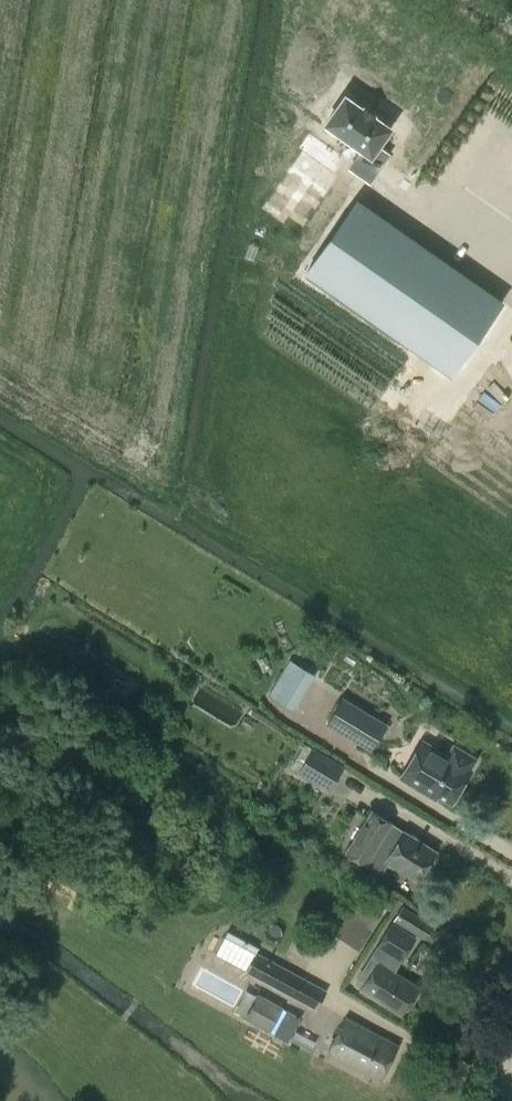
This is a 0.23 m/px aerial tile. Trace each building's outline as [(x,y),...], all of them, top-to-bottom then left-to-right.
[(351,158),(373,174),(400,139),(390,131),(409,106),(363,70),(343,95),(378,123),(351,158)] [(292,167),(264,207),(277,216),(283,207),(302,220),(323,189),(292,167)] [(502,302),(357,200),(306,272),(451,374),(502,302)] [(290,657),(269,694),(295,709),(317,673),(290,657)] [(341,698),(325,723),(370,751),(386,725),(341,698)] [(418,788),(420,784),(451,802),(470,770),(468,769),(474,759),(453,746),(447,756),(421,741),(400,776),(418,788)] [(329,791),(343,767),(311,748),(296,772),(329,791)] [(434,851),(372,811),(346,852),(380,873),(387,863),(416,881),(422,869),(434,851)] [(328,931),(358,951),(380,918),(349,898),(328,931)] [(434,924),(403,905),(393,919),(425,939),(434,924)] [(361,990),(401,1015),(419,987),(393,971),(415,938),(392,923),(377,946),(378,947),(358,977),(366,982),(361,990)] [(261,950),(227,931),(215,954),(317,1009),(327,992),(259,954),(261,950)] [(269,1032),(282,1008),(263,998),(250,1022),(269,1032)] [(284,1013),(272,1036),(286,1044),(299,1021),(284,1013)] [(398,1044),(346,1018),(327,1054),(379,1080),(398,1044)]
